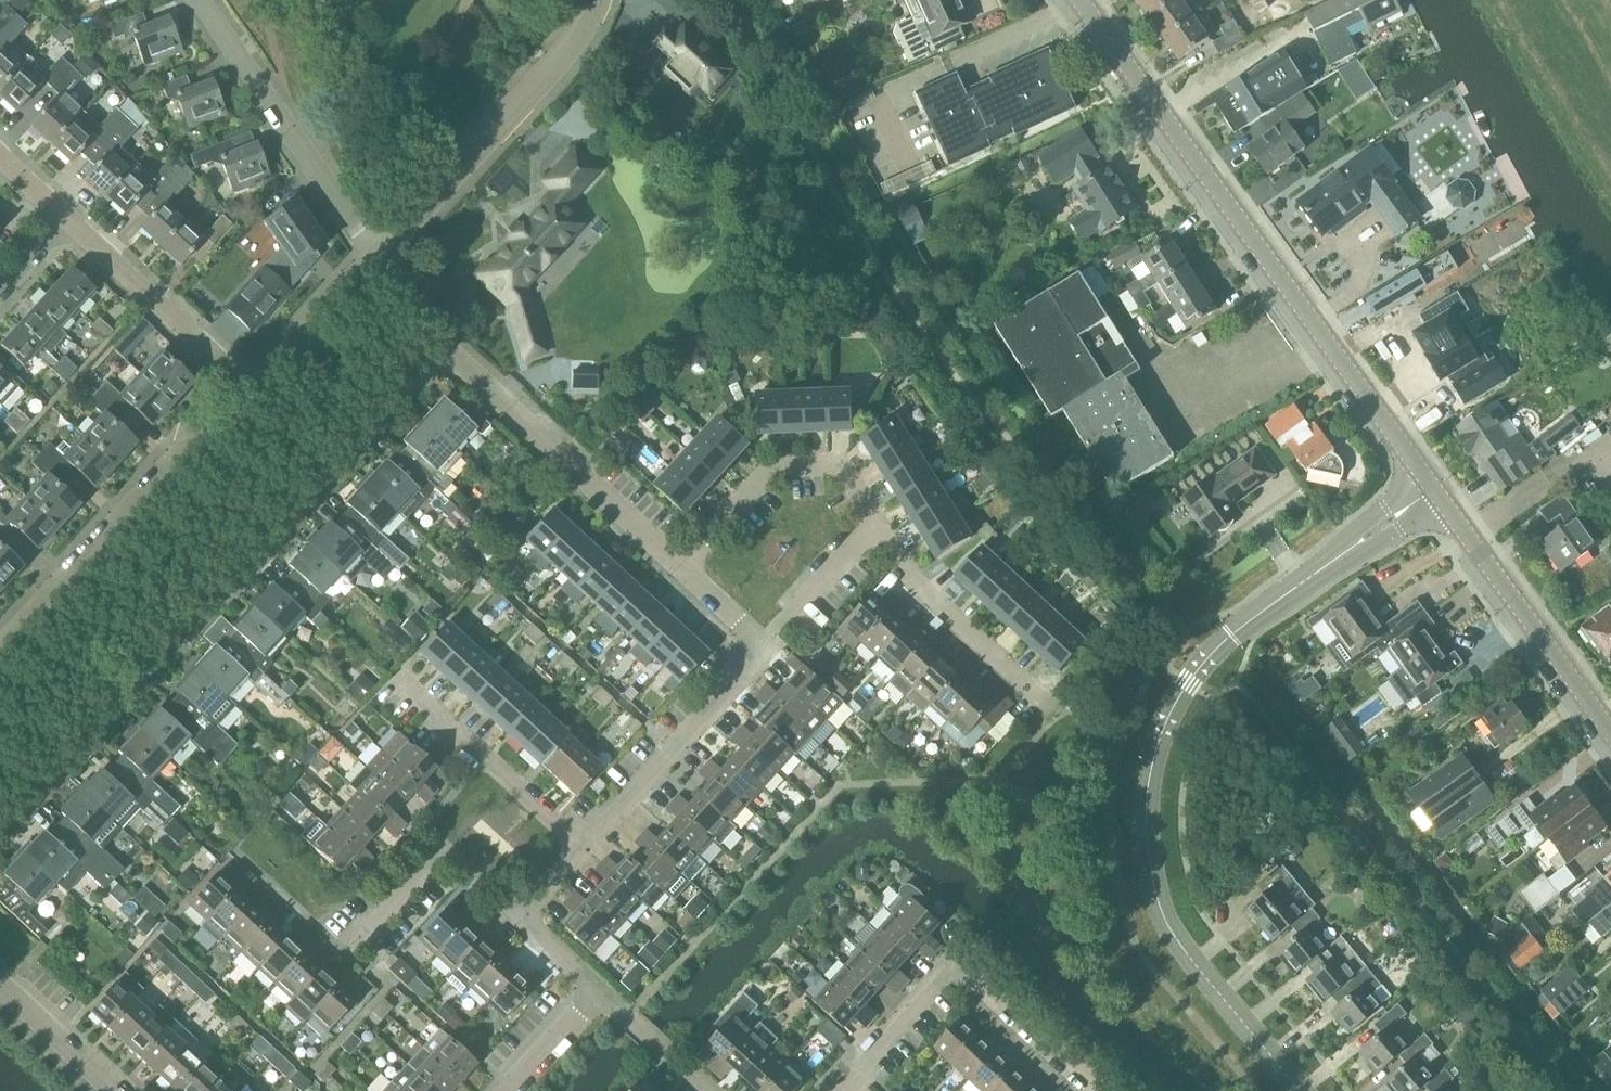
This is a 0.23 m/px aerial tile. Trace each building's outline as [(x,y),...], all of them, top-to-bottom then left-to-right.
[(916,16),(899,23),(896,32),(910,63),(944,47),(946,52),(955,47),(953,43),(967,36),(961,25),(972,20),(963,0),(908,0),(916,16)] [(1174,0),(1139,0),(1151,17),(1174,0)] [(1195,17),(1183,0),(1174,0),(1151,17),(1166,38),(1195,17)] [(1402,10),(1397,0),(1334,0),(1306,14),(1331,64),(1358,52),(1344,25),(1363,16),(1369,27),(1402,10)] [(16,16),(6,6),(0,13),(0,33),(16,16)] [(145,64),(181,51),(168,16),(147,24),(142,12),(110,24),(115,37),(132,30),(145,64)] [(17,70),(1,55),(27,26),(16,16),(0,33),(0,87),(17,70)] [(1195,17),(1166,38),(1181,59),(1210,38),(1195,17)] [(1216,41),(1221,51),(1221,52),(1245,39),(1234,19),(1222,26),(1227,35),(1216,41)] [(656,45),(673,61),(664,70),(690,95),(699,85),(710,95),(731,71),(685,28),(677,38),(669,31),(656,45)] [(951,165),(1076,107),(1049,48),(990,75),(993,81),(967,93),(958,73),(917,92),(951,165)] [(1221,107),(1221,109),(1235,132),(1309,87),(1286,51),(1228,86),(1232,93),(1226,97),(1224,98),(1223,100),(1222,101),(1221,104),(1221,106),(1221,107)] [(73,67),(85,78),(95,67),(82,56),(73,67)] [(18,70),(17,70),(0,87),(0,96),(16,111),(43,81),(51,88),(71,68),(59,58),(41,78),(34,71),(39,65),(30,57),(18,70)] [(1349,73),(1353,80),(1366,72),(1357,58),(1339,70),(1343,76),(1349,73)] [(1375,83),(1389,74),(1384,66),(1370,74),(1375,83)] [(71,68),(51,88),(59,96),(54,104),(53,103),(32,126),(51,143),(81,111),(64,95),(80,77),(71,68)] [(189,128),(225,114),(212,80),(190,87),(186,76),(162,85),(167,98),(176,94),(189,128)] [(1292,129),(1314,114),(1301,95),(1263,120),(1271,132),(1251,145),(1269,173),(1305,149),(1292,129)] [(99,127),(82,112),(81,111),(51,143),(71,162),(92,139),(100,145),(125,118),(115,109),(99,127)] [(106,194),(134,164),(117,149),(136,129),(125,118),(100,145),(108,153),(87,176),(106,194)] [(1094,156),(1098,154),(1082,128),(1042,154),(1058,179),(1073,170),(1081,183),(1102,169),(1094,156)] [(221,156),(234,191),(269,178),(256,142),(235,150),(231,139),(190,154),(194,166),(221,156)] [(1393,179),(1372,149),(1301,200),(1325,233),(1347,217),(1349,220),(1367,208),(1364,205),(1372,199),(1398,234),(1419,218),(1392,180),(1393,179)] [(538,328),(533,311),(525,285),(541,267),(544,269),(558,253),(555,251),(582,222),(564,206),(597,171),(574,150),(545,182),(555,191),(543,204),(546,206),(528,226),(525,223),(510,239),(513,242),(494,263),(489,258),(475,273),(508,303),(525,358),(540,353),(532,330),(538,328)] [(690,163),(695,172),(710,164),(705,154),(690,163)] [(143,210),(181,170),(171,161),(152,181),(134,164),(106,194),(126,213),(135,203),(143,210)] [(1104,228),(1137,207),(1123,185),(1123,184),(1118,175),(1117,176),(1110,164),(1102,169),(1081,183),(1077,185),(1091,208),(1073,219),(1083,236),(1102,224),(1104,228)] [(181,170),(143,210),(151,217),(142,227),(161,245),(182,222),(165,206),(190,178),(181,170)] [(1474,202),(1476,192),(1470,183),(1459,181),(1449,189),(1456,192),(1458,200),(1454,207),(1466,209),(1474,202)] [(263,267),(227,307),(252,332),(289,292),(286,289),(317,256),(314,252),(326,244),(296,201),(265,223),(282,247),(263,267)] [(913,206),(897,213),(900,220),(904,227),(920,220),(913,206)] [(215,246),(233,227),(223,217),(204,236),(215,246)] [(182,222),(161,245),(181,263),(202,240),(182,222)] [(1144,292),(1159,282),(1187,265),(1173,242),(1144,259),(1153,273),(1139,282),(1137,280),(1128,286),(1135,297),(1144,292)] [(1111,256),(1112,257),(1116,267),(1141,254),(1136,243),(1111,256)] [(1448,250),(1368,298),(1373,306),(1375,310),(1388,302),(1390,306),(1389,306),(1390,308),(1458,266),(1448,250)] [(1187,265),(1159,282),(1173,305),(1201,288),(1187,265)] [(57,288),(78,308),(96,290),(74,270),(57,288)] [(1052,291),(996,325),(1053,417),(1064,410),(1115,492),(1173,456),(1135,394),(1139,392),(1135,384),(1131,387),(1126,379),(1140,370),(1080,272),(1052,292),(1052,291)] [(1424,320),(1409,328),(1423,351),(1465,326),(1455,309),(1462,304),(1452,287),(1417,307),(1424,320)] [(78,308),(57,288),(39,307),(61,327),(78,308)] [(1173,305),(1161,312),(1152,318),(1160,330),(1169,324),(1167,321),(1178,314),(1187,328),(1215,310),(1201,288),(1173,305)] [(1151,303),(1144,292),(1135,297),(1142,308),(1151,303)] [(8,312),(22,325),(22,326),(43,346),(61,327),(39,307),(39,308),(24,294),(8,312)] [(96,326),(107,337),(113,331),(102,320),(96,326)] [(43,346),(22,326),(4,345),(26,365),(43,346)] [(107,337),(96,326),(90,332),(101,343),(107,337)] [(1423,351),(1421,352),(1434,374),(1449,366),(1454,375),(1452,376),(1463,395),(1501,373),(1490,354),(1483,358),(1465,326),(1423,351)] [(802,327),(788,328),(789,337),(802,336),(802,327)] [(815,327),(802,327),(802,336),(815,336),(815,327)] [(126,358),(146,338),(137,329),(118,350),(126,358)] [(1200,346),(1207,341),(1202,333),(1195,338),(1200,346)] [(142,373),(173,402),(193,381),(161,353),(142,373)] [(79,368),(65,355),(60,361),(73,374),(79,368)] [(691,365),(691,366),(691,367),(691,368),(692,369),(692,370),(693,371),(694,371),(694,372),(695,372),(695,373),(696,373),(697,373),(698,373),(699,373),(700,373),(701,373),(702,373),(702,372),(703,372),(704,371),(704,370),(705,370),(705,369),(705,368),(706,368),(706,367),(706,366),(706,365),(706,364),(705,363),(705,362),(704,362),(704,361),(703,360),(702,359),(701,359),(700,359),(699,359),(698,358),(698,359),(697,359),(696,359),(695,359),(694,360),(693,361),(692,362),(692,363),(691,363),(691,364),(691,365)] [(798,360),(788,360),(788,368),(799,367),(798,360)] [(53,369),(66,381),(73,374),(60,361),(53,369)] [(12,380),(0,369),(0,394),(12,380)] [(735,371),(726,376),(730,385),(740,381),(735,371)] [(173,402),(142,373),(121,394),(109,382),(100,391),(124,413),(131,405),(153,424),(173,402)] [(77,388),(90,401),(103,413),(85,433),(117,462),(136,442),(115,424),(124,413),(100,391),(99,392),(86,379),(77,388)] [(738,384),(729,387),(736,403),(745,400),(738,384)] [(828,391),(830,429),(853,428),(852,390),(828,391)] [(805,392),(806,430),(830,429),(828,391),(805,392)] [(781,393),(783,431),(806,430),(805,392),(781,393)] [(730,393),(722,397),(727,407),(735,403),(730,393)] [(783,431),(781,393),(757,394),(759,432),(783,431)] [(425,420),(456,449),(475,429),(481,435),(490,425),(458,396),(450,406),(444,400),(425,420)] [(655,408),(646,400),(640,406),(649,415),(655,408)] [(739,403),(743,415),(751,412),(746,400),(739,403)] [(868,416),(873,405),(866,401),(860,412),(868,416)] [(743,415),(739,403),(731,406),(736,418),(743,415)] [(1312,468),(1347,475),(1347,473),(1348,471),(1348,469),(1348,468),(1348,466),(1348,464),(1348,463),(1347,461),(1346,459),(1345,458),(1344,456),(1343,455),(1340,453),(1339,452),(1337,451),(1334,450),(1324,437),(1328,435),(1317,421),(1310,426),(1305,419),(1307,417),(1297,403),(1267,424),(1278,438),(1284,445),(1289,441),(1310,469),(1312,468)] [(1460,428),(1497,484),(1501,490),(1554,454),(1549,448),(1579,427),(1571,416),(1528,446),(1520,436),(1509,443),(1497,425),(1507,418),(1496,403),(1460,428)] [(873,405),(868,416),(875,420),(881,410),(873,405)] [(634,413),(643,421),(649,415),(640,406),(634,413)] [(31,420),(18,408),(13,413),(26,425),(31,420)] [(5,421),(18,433),(26,425),(13,413),(5,421)] [(706,435),(733,460),(749,443),(722,417),(706,435)] [(876,458),(909,437),(896,417),(864,438),(876,458)] [(400,455),(435,486),(443,494),(453,483),(438,469),(456,449),(425,420),(405,442),(409,446),(400,455)] [(951,422),(944,428),(952,437),(959,431),(951,422)] [(961,446),(967,440),(959,431),(952,437),(961,446)] [(64,441),(57,449),(51,444),(43,453),(67,475),(74,467),(96,485),(117,462),(85,433),(72,447),(64,441)] [(733,460),(706,435),(690,452),(717,477),(733,460)] [(609,442),(617,450),(622,444),(614,436),(609,442)] [(909,437),(876,458),(889,477),(921,457),(909,437)] [(1219,531),(1220,530),(1222,531),(1225,531),(1228,530),(1229,530),(1232,528),(1234,526),(1235,525),(1236,522),(1237,521),(1237,519),(1237,518),(1238,517),(1230,506),(1276,473),(1258,448),(1216,478),(1215,476),(1185,498),(1199,516),(1205,513),(1219,531)] [(717,477),(690,452),(674,469),(701,494),(717,477)] [(67,475),(43,453),(33,464),(46,475),(27,495),(60,525),(79,505),(58,485),(67,475)] [(435,486),(400,455),(390,466),(386,462),(368,482),(399,511),(417,491),(424,498),(435,486)] [(921,457),(889,477),(901,497),(934,477),(921,457)] [(983,458),(977,464),(985,473),(991,467),(983,458)] [(993,482),(1000,476),(991,467),(985,473),(993,482)] [(657,486),(684,512),(701,494),(674,469),(657,486)] [(934,477),(901,497),(914,517),(946,496),(934,477)] [(399,511),(368,482),(348,503),(352,507),(343,516),(397,565),(395,567),(400,571),(409,561),(379,533),(399,511)] [(9,538),(17,529),(38,549),(60,525),(27,495),(7,517),(0,511),(0,529),(9,538)] [(1562,569),(1599,543),(1564,495),(1541,511),(1549,523),(1560,515),(1568,526),(1544,543),(1562,569)] [(946,496),(914,517),(926,536),(959,516),(946,496)] [(447,502),(438,511),(446,519),(455,509),(447,502)] [(514,504),(501,519),(518,534),(531,520),(514,504)] [(534,563),(568,526),(551,510),(525,538),(535,547),(527,556),(534,563)] [(476,514),(472,518),(473,524),(476,527),(482,527),(485,523),(485,517),(481,514),(476,514)] [(342,573),(351,581),(370,560),(387,576),(395,567),(397,565),(343,516),(333,527),(329,523),(311,543),(342,573)] [(959,516),(926,536),(939,556),(971,536),(959,516)] [(983,537),(992,529),(986,523),(977,531),(983,537)] [(568,526),(534,563),(542,570),(550,561),(560,570),(586,542),(568,526)] [(0,529),(0,587),(1,588),(21,566),(1,547),(9,538),(0,529)] [(992,529),(983,537),(989,544),(998,536),(992,529)] [(1047,529),(1041,535),(1049,544),(1055,538),(1047,529)] [(1057,553),(1064,547),(1055,538),(1049,544),(1057,553)] [(586,542),(560,570),(569,579),(561,587),(569,595),(603,558),(586,542)] [(286,579),(320,610),(328,601),(322,595),(342,573),(311,543),(290,566),(294,570),(286,579)] [(974,590),(999,563),(982,546),(957,574),(974,590)] [(603,558),(569,595),(577,602),(585,593),(594,602),(620,574),(603,558)] [(999,563),(974,590),(992,606),(1017,579),(999,563)] [(449,564),(442,571),(452,580),(459,572),(449,564)] [(1079,564),(1072,570),(1080,579),(1087,573),(1079,564)] [(1089,588),(1095,582),(1087,573),(1080,579),(1089,588)] [(596,619),(598,621),(604,626),(637,590),(620,574),(594,602),(604,610),(596,619)] [(330,621),(319,611),(320,610),(286,579),(276,590),(272,586),(253,606),(284,635),(304,614),(322,631),(330,621)] [(1017,579),(992,606),(1009,622),(1034,595),(1017,579)] [(1339,637),(1374,611),(1364,599),(1372,593),(1363,581),(1308,621),(1313,627),(1325,618),(1339,637)] [(560,590),(555,596),(562,604),(568,597),(560,590)] [(637,590),(604,626),(611,634),(620,624),(629,633),(655,606),(637,590)] [(506,599),(500,594),(492,602),(498,608),(506,599)] [(893,594),(888,600),(894,607),(900,600),(893,594)] [(1034,595),(1009,622),(1026,638),(1051,611),(1034,595)] [(855,649),(863,641),(890,612),(890,611),(894,607),(888,600),(883,605),(873,596),(838,634),(855,649)] [(506,599),(498,608),(504,613),(512,605),(506,599)] [(1113,614),(1119,609),(1110,599),(1104,604),(1113,614)] [(901,613),(907,606),(900,600),(894,607),(901,613)] [(1399,630),(1425,611),(1418,601),(1384,625),(1374,611),(1339,637),(1353,656),(1347,661),(1352,667),(1378,648),(1400,631),(1399,630)] [(284,635),(253,606),(233,628),(237,632),(229,640),(263,672),(271,663),(265,657),(284,635)] [(638,658),(672,622),(655,606),(629,633),(639,642),(630,651),(638,658)] [(880,657),(907,628),(896,618),(901,613),(894,607),(890,611),(890,612),(863,641),(880,657)] [(1581,629),(1608,667),(1610,667),(1610,608),(1581,629)] [(1051,611),(1026,638),(1044,654),(1069,627),(1051,611)] [(1402,668),(1437,643),(1428,630),(1435,624),(1425,611),(1399,630),(1400,631),(1378,648),(1383,654),(1389,649),(1402,668)] [(409,618),(400,629),(418,645),(428,634),(409,618)] [(672,622),(638,658),(646,665),(654,656),(663,665),(689,637),(672,622)] [(437,668),(463,640),(446,624),(420,652),(437,668)] [(538,629),(532,624),(524,632),(530,638),(538,629)] [(928,626),(921,633),(929,639),(935,632),(928,626)] [(1069,627),(1044,654),(1061,670),(1086,643),(1069,627)] [(907,628),(880,657),(898,673),(925,644),(929,639),(921,633),(917,637),(907,628)] [(538,629),(530,638),(536,643),(544,635),(538,629)] [(568,631),(561,640),(567,646),(575,638),(568,631)] [(935,645),(942,638),(935,632),(929,639),(935,645)] [(401,634),(395,642),(404,650),(411,643),(401,634)] [(673,690),(691,670),(706,653),(689,637),(663,665),(673,673),(664,682),(673,690)] [(289,697),(262,672),(263,672),(229,640),(219,651),(215,647),(196,668),(228,696),(246,676),(280,707),(289,697)] [(480,656),(463,640),(437,668),(455,683),(480,656)] [(1464,662),(1455,651),(1447,656),(1437,643),(1402,668),(1416,687),(1410,692),(1415,698),(1417,697),(1424,705),(1442,692),(1436,683),(1464,662)] [(907,697),(915,689),(942,660),(925,644),(890,681),(907,697)] [(584,648),(577,655),(586,663),(592,656),(584,648)] [(617,648),(596,670),(603,676),(624,654),(617,648)] [(818,653),(806,665),(824,682),(836,670),(818,653)] [(802,662),(794,655),(789,661),(797,668),(802,662)] [(480,656),(455,683),(472,699),(497,671),(480,656)] [(574,662),(568,657),(560,666),(566,671),(574,662)] [(963,671),(970,664),(962,657),(956,664),(963,671)] [(924,713),(932,705),(959,675),(942,660),(915,689),(908,698),(924,713)] [(574,662),(566,671),(572,676),(580,668),(574,662)] [(846,703),(806,666),(802,662),(797,668),(801,672),(790,683),(830,721),(846,703)] [(970,664),(963,671),(970,676),(976,669),(970,664)] [(172,702),(206,733),(228,753),(236,745),(215,726),(236,704),(228,696),(196,668),(176,690),(179,694),(172,702)] [(842,699),(854,686),(836,670),(824,682),(842,699)] [(497,671),(472,699),(489,715),(515,687),(497,671)] [(949,721),(976,692),(959,675),(932,705),(949,721)] [(364,676),(349,692),(361,703),(375,687),(364,676)] [(290,679),(281,689),(289,696),(298,686),(290,679)] [(762,690),(770,697),(776,690),(769,683),(762,690)] [(774,701),(814,738),(830,721),(790,683),(774,701)] [(515,687),(489,715),(506,731),(532,703),(515,687)] [(593,697),(598,701),(599,702),(607,693),(601,688),(593,697)] [(973,748),(988,733),(1014,704),(997,688),(986,700),(976,692),(949,721),(950,721),(942,729),(962,748),(973,748)] [(770,697),(762,690),(756,697),(764,704),(770,697)] [(599,702),(605,708),(613,699),(607,693),(599,702)] [(848,704),(859,714),(869,703),(858,693),(848,704)] [(875,698),(858,715),(867,723),(883,706),(875,698)] [(1502,745),(1527,727),(1524,723),(1526,721),(1522,715),(1520,716),(1511,704),(1507,707),(1502,700),(1480,716),(1492,733),(1487,737),(1495,748),(1501,744),(1502,745)] [(814,738),(774,701),(757,719),(765,726),(766,725),(788,746),(788,745),(796,752),(799,754),(814,738)] [(206,733),(172,702),(162,712),(158,709),(139,730),(171,759),(190,738),(218,764),(228,753),(206,733)] [(549,719),(532,703),(506,731),(524,747),(549,719)] [(1439,728),(1459,713),(1452,704),(1432,720),(1439,728)] [(367,705),(360,713),(366,719),(374,711),(367,705)] [(1341,718),(1325,730),(1349,763),(1365,750),(1341,718)] [(549,719),(524,747),(541,763),(566,735),(549,719)] [(627,728),(633,733),(641,725),(635,720),(627,728)] [(351,723),(344,731),(350,736),(357,729),(351,723)] [(746,739),(752,732),(744,725),(738,732),(746,739)] [(766,725),(765,726),(750,743),(780,770),(796,752),(788,745),(788,746),(766,725)] [(889,738),(895,743),(904,734),(898,728),(889,738)] [(115,764),(171,816),(180,807),(151,780),(171,759),(139,730),(119,751),(123,755),(115,764)] [(745,741),(737,734),(731,740),(739,747),(745,741)] [(558,779),(584,751),(566,735),(541,763),(558,779)] [(897,745),(903,750),(909,743),(903,738),(897,745)] [(435,767),(405,740),(390,757),(423,787),(429,781),(426,777),(435,767)] [(327,742),(317,753),(329,763),(339,752),(327,742)] [(780,770),(750,743),(744,749),(734,759),(764,787),(780,770)] [(304,767),(316,752),(307,744),(295,759),(304,767)] [(423,787),(390,757),(382,749),(365,767),(403,802),(412,791),(416,795),(423,787)] [(584,751),(558,779),(576,795),(601,767),(584,751)] [(979,753),(974,759),(974,767),(977,767),(986,758),(979,753)] [(317,756),(308,766),(317,773),(325,764),(317,756)] [(1442,839),(1494,802),(1461,756),(1409,793),(1442,839)] [(764,787),(734,759),(718,777),(748,805),(764,787)] [(973,759),(960,760),(960,768),(973,768),(973,759)] [(706,767),(713,773),(720,767),(713,760),(706,767)] [(258,761),(247,773),(258,783),(266,774),(266,768),(258,761)] [(101,771),(83,791),(114,820),(113,821),(119,827),(139,806),(161,827),(171,816),(115,764),(104,775),(101,771)] [(393,812),(403,802),(365,767),(349,784),(357,792),(391,823),(397,816),(393,812)] [(713,773),(706,767),(700,773),(707,780),(713,773)] [(304,776),(297,784),(304,790),(311,782),(304,776)] [(598,793),(606,784),(598,777),(590,786),(598,793)] [(748,805),(718,777),(702,794),(732,822),(748,805)] [(423,787),(431,795),(437,788),(429,781),(423,787)] [(431,795),(423,787),(416,795),(424,802),(431,795)] [(1548,838),(1589,807),(1586,804),(1588,803),(1588,799),(1582,790),(1578,790),(1576,791),(1573,787),(1546,807),(1545,806),(1541,806),(1521,822),(1512,810),(1485,832),(1500,850),(1525,830),(1526,830),(1530,831),(1538,825),(1548,838)] [(94,842),(113,821),(114,820),(83,791),(62,813),(65,817),(58,825),(114,878),(123,868),(94,842)] [(285,798),(301,818),(308,812),(302,805),(303,804),(293,792),(285,798)] [(341,809),(370,837),(381,826),(384,829),(391,823),(357,792),(341,809)] [(738,830),(731,823),(732,822),(702,794),(686,812),(716,839),(715,840),(722,846),(738,830)] [(674,801),(682,808),(687,802),(680,795),(674,801)] [(682,808),(674,801),(668,808),(675,815),(682,808)] [(1589,807),(1548,838),(1559,852),(1551,858),(1549,863),(1555,871),(1576,855),(1577,851),(1576,850),(1605,828),(1601,824),(1603,823),(1603,819),(1597,810),(1593,810),(1592,811),(1589,807)] [(370,837),(341,809),(325,826),(355,853),(359,857),(365,850),(361,847),(370,837)] [(670,829),(700,856),(715,840),(716,839),(686,812),(670,829)] [(176,814),(164,827),(180,842),(192,829),(176,814)] [(391,823),(398,830),(405,823),(397,816),(391,823)] [(398,830),(391,823),(384,829),(392,836),(398,830)] [(772,823),(769,826),(776,832),(779,830),(772,823)] [(114,878),(58,825),(47,836),(44,833),(24,854),(55,883),(75,861),(104,888),(114,878)] [(309,843),(339,871),(355,853),(325,826),(309,843)] [(768,826),(760,834),(768,841),(775,833),(768,826)] [(643,835),(650,842),(656,836),(648,829),(643,835)] [(700,856),(670,829),(654,846),(684,874),(700,856)] [(650,842),(643,835),(636,842),(643,849),(650,842)] [(660,884),(659,885),(669,894),(675,900),(692,881),(684,874),(654,846),(639,862),(638,863),(660,884)] [(359,857),(367,865),(373,858),(365,850),(359,857)] [(40,939),(47,932),(27,914),(55,883),(24,854),(4,876),(8,879),(0,887),(0,902),(40,939)] [(638,863),(639,862),(631,855),(614,874),(643,901),(653,911),(669,894),(659,885),(660,884),(638,863)] [(602,863),(610,870),(617,863),(609,856),(602,863)] [(367,865),(359,857),(353,863),(361,871),(367,865)] [(743,857),(739,862),(745,868),(750,863),(743,857)] [(610,870),(602,863),(596,870),(603,877),(610,870)] [(859,864),(856,868),(857,878),(860,881),(865,881),(869,877),(868,867),(864,864),(859,864)] [(1248,909),(1273,940),(1290,926),(1312,908),(1315,905),(1283,864),(1258,884),(1266,894),(1248,909)] [(187,871),(178,880),(188,889),(197,879),(187,871)] [(230,880),(237,886),(244,879),(237,873),(230,880)] [(206,919),(233,891),(237,886),(230,880),(227,884),(215,874),(189,903),(206,919)] [(643,901),(614,874),(598,891),(627,918),(643,901)] [(1536,915),(1560,895),(1544,875),(1520,894),(1536,915)] [(244,879),(237,886),(244,892),(250,885),(244,879)] [(924,941),(930,934),(940,924),(923,907),(929,900),(914,886),(910,884),(905,884),(901,886),(900,890),(900,895),(887,908),(895,915),(924,941)] [(223,935),(250,906),(233,891),(206,919),(223,935)] [(571,897),(578,904),(584,898),(576,891),(571,897)] [(627,918),(598,891),(583,908),(612,935),(627,918)] [(698,918),(710,905),(698,894),(686,907),(698,918)] [(578,904),(571,897),(564,904),(572,912),(578,904)] [(149,901),(143,908),(153,917),(163,905),(158,901),(149,901)] [(272,918),(278,911),(272,904),(265,912),(272,918)] [(566,927),(595,954),(605,963),(622,945),(612,935),(583,908),(578,904),(572,912),(576,916),(566,927)] [(1606,908),(1589,922),(1602,937),(1610,929),(1610,904),(1607,908),(1607,907),(1606,908)] [(241,951),(268,922),(272,918),(265,912),(261,916),(250,906),(223,935),(241,951)] [(467,920),(473,913),(466,907),(460,914),(467,920)] [(1320,954),(1329,946),(1312,925),(1321,918),(1312,908),(1290,926),(1299,936),(1279,953),(1296,974),(1320,954)] [(436,954),(462,925),(444,909),(418,937),(436,954)] [(278,911),(272,918),(279,924),(285,917),(278,911)] [(473,913),(467,920),(473,926),(480,919),(473,913)] [(688,913),(678,923),(686,931),(696,921),(688,913)] [(148,915),(136,927),(146,935),(157,923),(148,915)] [(918,948),(922,951),(928,945),(924,941),(895,915),(879,932),(908,959),(918,948)] [(1506,924),(1495,918),(1486,934),(1497,940),(1506,924)] [(174,920),(164,926),(173,940),(183,933),(174,920)] [(1524,921),(1501,941),(1525,968),(1548,948),(1524,921)] [(258,967),(284,938),(268,922),(241,951),(258,967)] [(453,970),(479,941),(462,925),(436,954),(453,970)] [(668,932),(656,945),(665,954),(677,941),(668,932)] [(892,976),(899,969),(908,959),(879,932),(863,949),(892,976)] [(306,949),(312,942),(306,936),(299,943),(306,949)] [(1329,946),(1320,954),(1328,964),(1308,981),(1325,1001),(1345,984),(1357,975),(1340,954),(1350,946),(1340,936),(1329,946)] [(275,983),(302,954),(284,938),(258,967),(275,983)] [(501,951),(507,945),(501,938),(495,944),(501,951)] [(934,938),(928,945),(935,952),(942,945),(934,938)] [(155,939),(148,947),(159,957),(167,950),(155,939)] [(479,941),(453,970),(470,985),(496,957),(479,941)] [(312,942),(306,949),(313,956),(319,948),(312,942)] [(507,945),(501,951),(508,957),(514,951),(507,945)] [(928,945),(922,951),(930,958),(935,952),(928,945)] [(655,946),(643,959),(653,968),(664,955),(655,946)] [(124,947),(111,962),(119,970),(132,955),(124,947)] [(293,999),(319,970),(309,960),(313,956),(306,949),(302,954),(275,983),(293,999)] [(887,981),(891,985),(896,979),(892,976),(863,949),(848,966),(877,992),(887,981)] [(168,950),(160,958),(165,963),(173,955),(168,950)] [(1400,963),(1389,951),(1377,961),(1377,962),(1383,969),(1387,973),(1400,963)] [(171,969),(179,961),(173,955),(165,963),(171,969)] [(487,1001),(514,973),(496,957),(470,985),(487,1001)] [(389,969),(406,984),(416,974),(399,958),(389,969)] [(1383,969),(1377,962),(1369,969),(1375,976),(1383,969)] [(871,1007),(867,1003),(877,992),(848,966),(831,984),(865,1014),(871,1007)] [(1381,983),(1376,977),(1367,967),(1357,975),(1345,984),(1354,995),(1333,1012),(1350,1031),(1382,1004),(1371,992),(1381,983)] [(341,982),(347,975),(340,968),(334,975),(341,982)] [(1550,1002),(1579,978),(1571,968),(1542,992),(1550,1002)] [(536,983),(543,977),(535,969),(529,976),(536,983)] [(303,1023),(310,1015),(337,986),(341,982),(334,975),(330,980),(319,970),(293,999),(285,1007),(303,1023)] [(631,971),(621,982),(632,992),(642,981),(631,971)] [(798,971),(792,978),(799,984),(805,977),(798,971)] [(190,972),(181,982),(197,998),(206,988),(190,972)] [(514,973),(487,1001),(504,1017),(531,988),(514,973)] [(903,973),(896,979),(904,986),(910,979),(903,973)] [(89,1011),(107,1028),(140,991),(141,992),(142,991),(123,974),(89,1011)] [(347,975),(341,982),(347,987),(354,980),(347,975)] [(1579,978),(1550,1002),(1560,1014),(1589,989),(1579,978)] [(896,979),(891,985),(899,992),(904,986),(896,979)] [(855,1017),(859,1021),(865,1014),(831,984),(815,1001),(844,1028),(855,1017)] [(337,986),(310,1015),(327,1031),(354,1002),(337,986)] [(425,987),(416,996),(422,1002),(431,993),(425,987)] [(795,987),(786,997),(793,1003),(802,994),(795,987)] [(204,1004),(213,994),(206,988),(197,998),(204,1004)] [(156,1006),(141,992),(140,991),(107,1028),(124,1043),(157,1007),(156,1006)] [(712,1028),(718,1034),(710,1044),(727,1060),(754,1031),(745,1023),(760,1007),(745,993),(712,1028)] [(445,1002),(436,1012),(441,1016),(450,1007),(445,1002)] [(1398,1054),(1410,1045),(1394,1025),(1406,1014),(1398,1004),(1373,1024),(1382,1034),(1360,1052),(1377,1072),(1398,1054)] [(141,1059),(175,1021),(157,1005),(156,1006),(157,1007),(124,1043),(141,1059)] [(386,1013),(377,1005),(372,1011),(381,1019),(386,1013)] [(447,1021),(455,1011),(450,1007),(441,1016),(447,1021)] [(871,1007),(865,1014),(872,1021),(879,1014),(871,1007)] [(235,1014),(227,1023),(232,1028),(241,1019),(235,1014)] [(865,1014),(859,1021),(866,1028),(872,1021),(865,1014)] [(239,1034),(247,1026),(241,1019),(232,1028),(239,1034)] [(835,1048),(846,1037),(828,1020),(818,1031),(835,1048)] [(934,1047),(934,1048),(951,1063),(976,1037),(958,1020),(934,1047)] [(159,1075),(193,1037),(175,1021),(141,1059),(159,1075)] [(754,1031),(727,1060),(722,1065),(729,1071),(733,1066),(744,1076),(771,1047),(779,1038),(762,1023),(754,1031)] [(345,1039),(354,1047),(360,1041),(351,1033),(345,1039)] [(1436,1076),(1419,1056),(1433,1044),(1424,1034),(1410,1045),(1398,1054),(1407,1065),(1386,1083),(1393,1090),(1418,1090),(1424,1085),(1436,1076)] [(193,1037),(159,1075),(175,1090),(201,1063),(202,1064),(211,1054),(193,1037)] [(976,1037),(951,1063),(968,1079),(993,1052),(976,1037)] [(431,1055),(459,1081),(475,1064),(447,1038),(431,1055)] [(354,1047),(345,1039),(340,1045),(349,1053),(354,1047)] [(360,1043),(355,1049),(358,1052),(364,1046),(360,1043)] [(270,1047),(263,1054),(268,1059),(275,1052),(270,1047)] [(431,1055),(423,1047),(406,1065),(434,1090),(449,1090),(459,1081),(431,1055)] [(760,1090),(762,1090),(788,1063),(771,1047),(744,1076),(760,1090)] [(275,1065),(282,1058),(275,1052),(268,1059),(275,1065)] [(968,1079),(982,1090),(988,1090),(1010,1067),(993,1052),(968,1079)] [(709,1065),(716,1072),(722,1065),(715,1059),(709,1065)] [(319,1067),(328,1076),(334,1070),(325,1062),(319,1067)] [(202,1064),(201,1063),(175,1090),(176,1090),(207,1090),(218,1078),(202,1064)] [(795,1090),(806,1080),(788,1063),(762,1090),(795,1090)] [(293,1069),(288,1064),(280,1072),(286,1077),(293,1069)] [(406,1065),(390,1081),(399,1089),(401,1090),(434,1090),(406,1065)] [(722,1065),(716,1072),(723,1078),(729,1071),(722,1065)] [(1455,1078),(1463,1071),(1459,1065),(1450,1072),(1455,1078)] [(328,1076),(319,1067),(314,1073),(323,1082),(328,1076)] [(988,1090),(1019,1090),(1027,1083),(1010,1067),(988,1090)] [(1424,1085),(1429,1090),(1448,1090),(1445,1087),(1454,1079),(1445,1068),(1436,1076),(1424,1085)] [(295,1086),(303,1077),(296,1071),(288,1080),(295,1086)] [(295,1086),(301,1090),(302,1090),(309,1083),(303,1077),(295,1086)] [(207,1090),(232,1090),(218,1078),(207,1090)] [(633,1090),(657,1090),(644,1079),(633,1090)] [(1019,1090),(1036,1090),(1027,1083),(1019,1090)]
